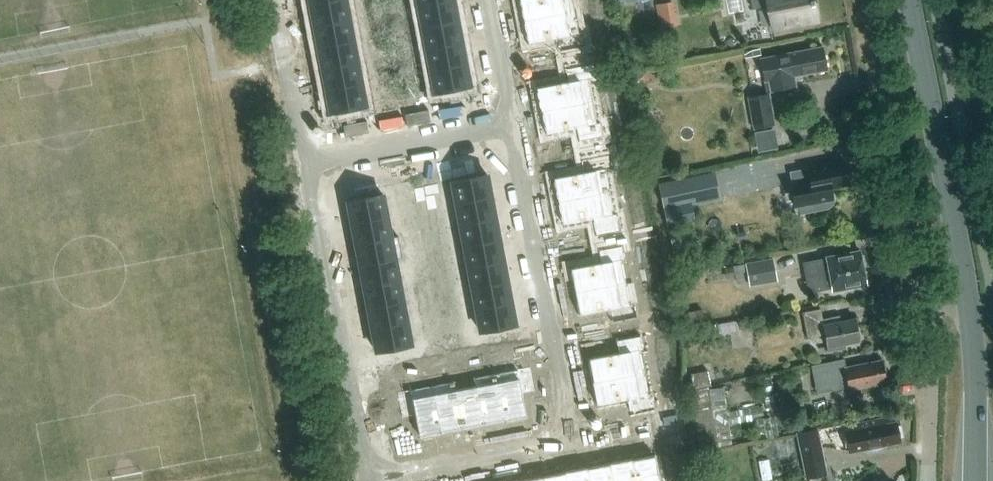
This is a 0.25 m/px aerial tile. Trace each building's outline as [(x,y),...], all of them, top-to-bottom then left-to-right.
[(311,4),(315,26),(350,19),(346,0),(334,0),(311,4)] [(370,2),(372,15),(381,13),(379,0),(378,0),(370,2)] [(387,12),(396,10),(394,0),(385,0),(387,12)] [(419,6),(423,27),(459,20),(455,0),(450,0),(419,6)] [(524,21),(568,12),(565,0),(520,0),(524,21)] [(817,18),(813,0),(751,0),(753,8),(768,5),(772,26),(776,26),(780,29),(789,28),(791,23),(817,18)] [(673,1),(656,4),(658,19),(676,16),(673,1)] [(396,10),(387,12),(390,25),(399,23),(396,10)] [(568,12),(524,21),(529,44),(559,38),(562,51),(587,46),(584,32),(572,34),(568,12)] [(381,13),(372,15),(375,28),(383,26),(384,26),(381,13)] [(315,26),(314,26),(318,47),(354,40),(350,19),(315,26)] [(459,20),(423,27),(427,48),(462,42),(463,42),(459,20)] [(394,41),(393,41),(396,54),(404,53),(402,39),(394,41)] [(354,40),(318,47),(322,68),(358,62),(354,40)] [(386,42),(378,44),(380,57),(389,55),(387,42),(386,42)] [(462,42),(427,48),(431,70),(466,63),(462,42)] [(801,76),(803,73),(827,69),(822,46),(788,53),(761,58),(765,80),(769,79),(771,90),(795,86),(793,75),(794,75),(797,77),(801,76)] [(760,48),(743,52),(744,58),(761,54),(760,48)] [(404,53),(396,54),(398,68),(399,67),(407,66),(404,53)] [(389,55),(380,57),(383,70),(391,69),(392,69),(389,55)] [(358,62),(322,68),(326,89),(362,83),(358,62)] [(466,63),(431,70),(435,92),(470,85),(466,63)] [(568,81),(537,87),(542,110),(586,101),(581,79),(593,77),(590,63),(565,68),(568,81)] [(657,78),(648,70),(639,79),(648,87),(657,78)] [(400,76),(402,89),(403,89),(411,87),(409,74),(400,76)] [(393,77),(384,78),(387,92),(395,90),(396,90),(393,77)] [(362,83),(326,89),(331,112),(366,105),(362,83)] [(769,93),(749,97),(755,128),(774,125),(769,93)] [(586,101),(542,110),(547,134),(577,128),(580,140),(605,135),(602,121),(590,124),(586,101)] [(585,171),(554,177),(559,201),(603,192),(598,169),(610,167),(607,153),(582,158),(585,171)] [(794,183),(790,183),(795,205),(798,204),(799,213),(814,210),(827,208),(830,205),(832,203),(833,199),(831,185),(849,182),(845,162),(827,165),(827,163),(808,167),(809,168),(791,171),(794,183)] [(487,174),(452,181),(456,203),(491,196),(487,174)] [(693,176),(658,183),(663,208),(691,203),(698,201),(693,176)] [(603,192),(559,201),(564,224),(594,218),(597,230),(622,225),(619,212),(607,214),(603,192)] [(383,194),(348,201),(352,223),(387,216),(383,194)] [(423,195),(422,195),(425,209),(434,207),(431,194),(423,195)] [(491,196),(456,203),(460,224),(495,217),(491,196)] [(416,197),(407,198),(410,212),(418,210),(416,197)] [(667,226),(695,220),(691,203),(663,208),(667,226)] [(427,217),(426,217),(429,230),(438,229),(435,215),(427,217)] [(387,216),(352,223),(356,244),(391,237),(387,216)] [(495,217),(460,224),(464,245),(500,239),(496,217),(495,217)] [(420,218),(411,220),(414,233),(423,231),(420,218)] [(438,229),(429,230),(431,243),(432,243),(440,242),(438,229)] [(423,231),(414,233),(416,246),(425,245),(423,231)] [(356,244),(360,265),(395,259),(402,257),(398,236),(391,237),(356,244)] [(500,239),(464,245),(468,267),(503,260),(504,260),(500,239)] [(601,261),(570,267),(575,290),(618,281),(614,259),(626,257),(623,243),(598,248),(601,261)] [(860,253),(860,251),(805,261),(810,289),(832,285),(833,289),(866,283),(863,265),(866,264),(864,253),(860,253)] [(773,256),(746,261),(746,263),(748,272),(749,281),(776,276),(773,256)] [(435,259),(434,259),(437,273),(446,271),(443,258),(435,259)] [(395,259),(360,265),(364,287),(399,280),(395,259)] [(503,260),(468,267),(472,288),(508,281),(503,260)] [(428,261),(419,262),(422,275),(431,274),(428,261)] [(748,272),(746,263),(733,265),(734,274),(748,272)] [(735,277),(734,274),(733,265),(724,267),(726,278),(735,277)] [(446,271),(437,273),(439,286),(440,286),(448,284),(446,271)] [(431,274),(422,275),(424,289),(433,287),(431,274)] [(399,280),(364,287),(368,308),(403,301),(399,280)] [(508,281),(472,288),(476,309),(512,302),(508,281)] [(618,281),(575,290),(580,314),(610,308),(613,320),(637,315),(635,301),(623,304),(618,281)] [(403,301),(368,308),(372,329),(407,322),(403,301)] [(443,302),(439,302),(442,316),(451,314),(448,301),(443,302)] [(436,303),(430,304),(433,317),(442,316),(439,302),(436,303)] [(512,302),(476,309),(481,331),(516,325),(512,302)] [(822,317),(820,307),(802,311),(807,336),(825,333),(828,350),(845,347),(845,343),(859,340),(855,317),(840,319),(839,314),(822,317)] [(451,314),(442,316),(444,329),(453,327),(451,314)] [(442,316),(433,317),(436,330),(444,329),(442,316)] [(754,328),(753,318),(736,321),(738,331),(754,328)] [(407,322),(372,329),(376,351),(412,345),(407,322)] [(619,353),(589,359),(593,383),(637,374),(632,352),(644,349),(641,335),(617,340),(619,353)] [(885,367),(883,365),(882,361),(867,363),(866,362),(845,366),(844,357),(815,363),(819,386),(847,381),(848,389),(867,386),(870,384),(886,381),(885,376),(886,373),(885,367)] [(516,375),(495,379),(503,420),(525,415),(520,392),(534,389),(529,365),(515,367),(516,375)] [(708,370),(691,373),(694,388),(711,385),(708,370)] [(637,374),(593,383),(598,406),(629,400),(631,413),(656,408),(653,394),(641,396),(637,374)] [(495,379),(474,384),(482,424),(503,420),(495,379)] [(772,382),(763,384),(768,409),(777,407),(772,382)] [(474,384),(453,388),(461,428),(482,424),(474,384)] [(709,386),(694,390),(699,450),(732,444),(725,394),(724,387),(712,388),(709,389),(709,386)] [(453,388),(432,392),(440,432),(461,428),(453,388)] [(409,389),(395,392),(400,416),(414,414),(419,437),(440,432),(432,392),(411,396),(409,389)] [(731,418),(763,414),(762,406),(730,410),(731,418)] [(886,422),(884,414),(843,422),(849,453),(867,449),(868,453),(887,449),(886,446),(902,443),(898,420),(886,422)] [(827,474),(817,428),(795,432),(805,479),(827,474)] [(632,458),(637,480),(660,480),(655,454),(632,458)] [(610,463),(613,480),(637,480),(632,458),(610,463)] [(587,467),(590,480),(613,480),(610,463),(587,467)] [(565,472),(567,480),(590,480),(587,467),(565,472)] [(543,476),(544,480),(567,480),(565,472),(543,476)]
